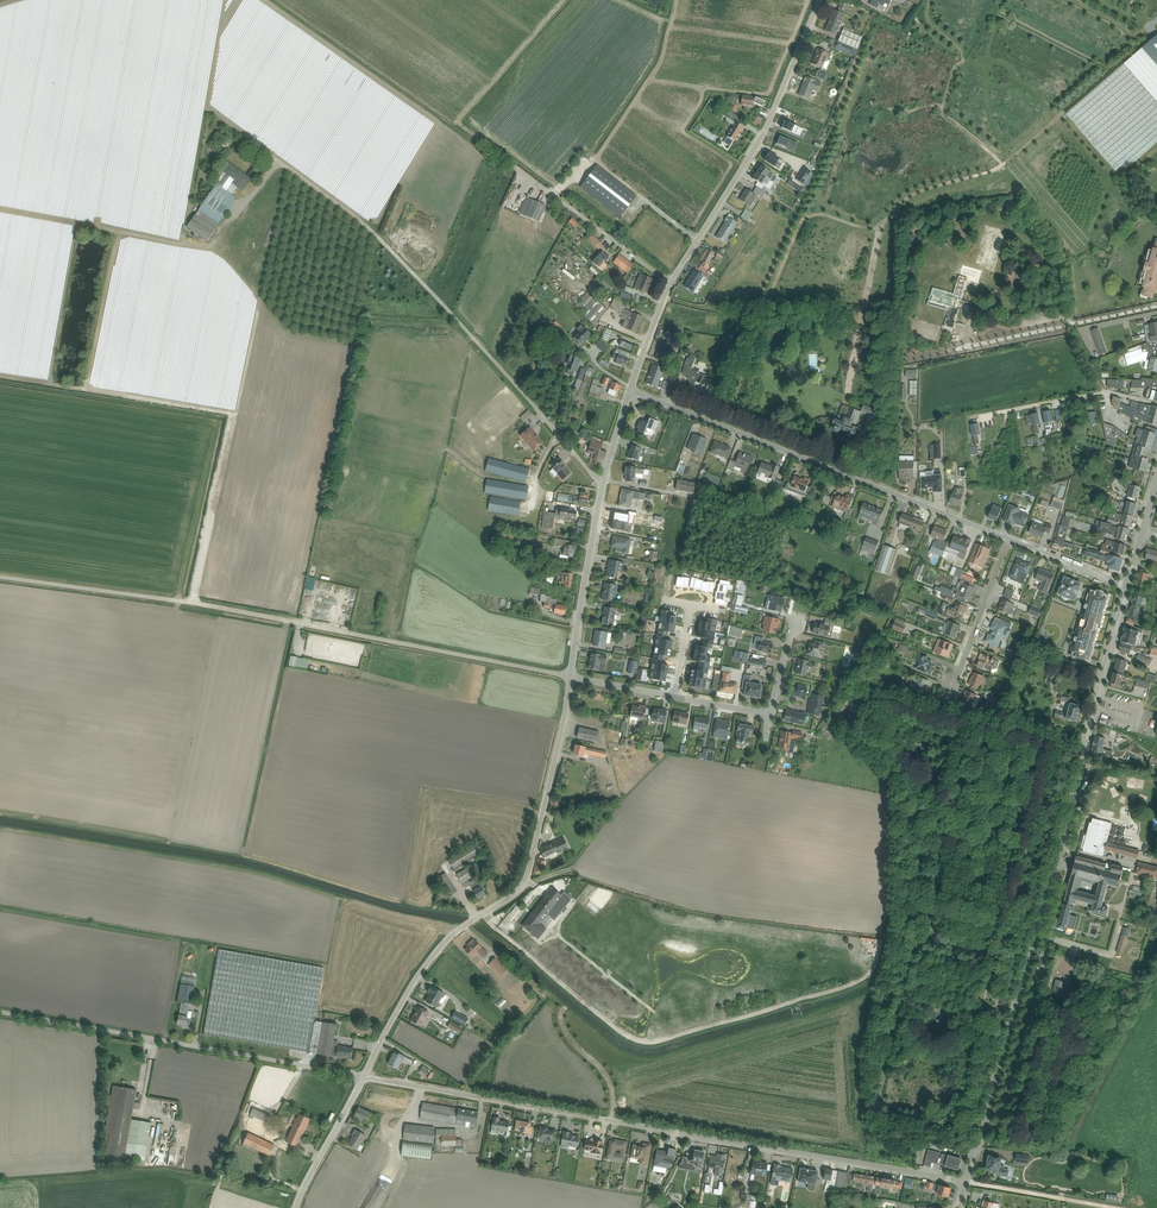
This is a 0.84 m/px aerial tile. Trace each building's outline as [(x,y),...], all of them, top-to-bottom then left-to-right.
[(891,0),(871,0),(869,3),(885,11),(891,0)] [(824,29),(835,34),(844,14),(833,10),(824,29)] [(859,35),(843,29),(839,40),(855,47),(859,35)] [(1066,115),(1116,171),(1123,165),(1127,170),(1156,143),(1156,35),(1066,115)] [(829,53),(817,48),(810,65),(822,69),(829,53)] [(818,92),(822,83),(804,76),(797,94),(809,99),(813,90),(818,92)] [(754,104),(761,107),(764,101),(754,96),(741,95),(741,106),(753,107),(754,104)] [(727,104),(722,109),(733,119),(738,114),(727,104)] [(758,111),(755,120),(761,122),(764,113),(758,111)] [(803,129),(784,121),(781,128),(800,136),(803,129)] [(727,137),(734,141),(742,128),(735,123),(727,137)] [(790,151),(794,143),(779,136),(775,144),(790,151)] [(769,153),(764,160),(774,166),(777,162),(782,164),(784,162),(769,153)] [(796,174),(804,179),(813,165),(805,160),(796,174)] [(231,184),(241,190),(250,177),(229,163),(222,173),(233,180),(231,184)] [(596,166),(580,186),(621,217),(636,197),(596,166)] [(760,166),(757,173),(773,183),(777,177),(760,166)] [(773,183),(757,173),(752,179),(757,182),(755,185),(761,189),(764,185),(770,189),(773,183)] [(206,242),(235,199),(216,184),(185,227),(206,242)] [(738,200),(749,207),(756,195),(744,188),(738,200)] [(526,197),(518,213),(539,222),(546,206),(526,197)] [(724,244),(738,223),(727,216),(714,237),(724,244)] [(593,235),(588,239),(602,253),(606,249),(599,242),(600,242),(593,235)] [(1155,249),(1153,249),(1152,252),(1149,251),(1144,271),(1141,271),(1138,283),(1144,285),(1141,297),(1153,300),(1154,294),(1156,295),(1156,243),(1155,249)] [(697,266),(707,271),(715,254),(705,250),(697,266)] [(592,262),(602,271),(607,266),(604,263),(609,258),(603,253),(599,257),(597,256),(592,262)] [(634,265),(620,254),(615,261),(628,272),(634,265)] [(576,272),(579,268),(565,261),(563,265),(576,272)] [(984,270),(963,264),(954,293),(933,287),(928,301),(950,308),(945,325),(954,328),(959,308),(956,308),(959,299),(962,300),(968,280),(980,284),(984,270)] [(683,286),(693,293),(704,276),(693,270),(683,286)] [(634,288),(646,293),(651,279),(639,274),(634,288)] [(577,300),(598,317),(609,302),(588,285),(577,300)] [(620,306),(624,307),(627,296),(615,293),(614,297),(618,299),(618,301),(622,302),(620,306)] [(622,327),(635,333),(642,317),(629,311),(622,327)] [(536,327),(544,329),(548,317),(541,314),(536,327)] [(571,337),(580,347),(591,336),(582,326),(571,337)] [(1097,326),(1089,329),(1098,352),(1105,349),(1097,326)] [(632,345),(635,338),(623,333),(620,340),(632,345)] [(618,348),(630,352),(632,346),(620,342),(618,348)] [(654,358),(665,362),(670,346),(659,342),(654,358)] [(624,367),(628,358),(617,354),(614,363),(624,367)] [(568,372),(576,374),(580,360),(572,357),(568,372)] [(1156,372),(1156,358),(1151,357),(1148,370),(1156,372)] [(645,384),(657,388),(663,369),(651,365),(645,384)] [(587,384),(593,369),(583,366),(578,381),(587,384)] [(603,378),(608,380),(611,372),(605,370),(603,378)] [(917,370),(906,370),(906,378),(917,378),(917,370)] [(689,380),(700,384),(704,376),(693,371),(689,380)] [(1134,374),(1133,383),(1148,385),(1149,376),(1134,374)] [(600,380),(595,378),(591,390),(603,395),(605,389),(598,386),(600,380)] [(1126,379),(1107,379),(1107,389),(1126,389),(1126,379)] [(917,381),(909,381),(910,396),(918,396),(917,381)] [(608,393),(615,396),(619,387),(611,384),(608,393)] [(861,427),(859,426),(864,414),(872,417),(876,409),(864,404),(861,411),(855,409),(851,418),(845,415),(843,420),(837,417),(831,433),(841,437),(842,433),(857,439),(861,427)] [(1156,426),(1156,408),(1152,407),(1148,424),(1156,426)] [(1045,424),(1052,423),(1050,411),(1043,412),(1045,424)] [(1041,424),(1039,413),(1025,415),(1027,425),(1032,424),(1034,434),(1040,433),(1038,425),(1041,424)] [(656,430),(659,422),(648,418),(646,423),(639,421),(634,433),(643,437),(644,433),(651,436),(654,429),(656,430)] [(1107,422),(1108,440),(1118,440),(1117,422),(1107,422)] [(978,423),(969,424),(970,441),(980,440),(978,423)] [(1151,452),(1156,430),(1156,429),(1145,426),(1140,444),(1151,452)] [(532,452),(543,443),(530,427),(519,436),(532,452)] [(685,450),(700,456),(707,440),(692,434),(685,450)] [(933,456),(943,456),(942,440),(933,440),(933,456)] [(588,465),(597,473),(603,452),(599,451),(602,444),(589,441),(587,453),(591,455),(588,465)] [(710,452),(727,459),(731,448),(714,441),(710,452)] [(626,459),(638,462),(642,449),(630,446),(626,459)] [(733,469),(745,474),(752,457),(739,452),(733,469)] [(1128,468),(1146,473),(1149,460),(1132,455),(1128,468)] [(530,466),(492,456),(489,469),(527,479),(530,466)] [(560,482),(571,474),(566,468),(564,466),(565,465),(559,458),(550,465),(552,468),(553,469),(550,472),(555,478),(556,477),(560,482)] [(680,458),(677,466),(684,469),(687,461),(680,458)] [(898,480),(914,480),(915,461),(899,461),(898,480)] [(778,491),(783,482),(775,479),(780,467),(772,464),(771,466),(761,462),(757,474),(767,478),(773,480),(770,488),(778,491)] [(967,464),(959,465),(959,474),(968,474),(967,464)] [(623,481),(634,483),(637,468),(626,466),(623,481)] [(792,480),(789,479),(784,489),(806,498),(810,488),(806,486),(809,480),(804,478),(803,480),(794,476),(792,480)] [(934,493),(942,493),(942,476),(922,476),(922,490),(927,490),(927,488),(934,488),(934,493)] [(524,499),(526,487),(488,479),(486,491),(524,499)] [(690,481),(675,480),(675,490),(689,491),(690,481)] [(1127,496),(1138,500),(1141,488),(1130,485),(1127,496)] [(634,486),(634,494),(647,495),(647,486),(634,486)] [(948,503),(959,507),(965,491),(954,487),(948,503)] [(618,506),(630,508),(633,492),(621,490),(618,506)] [(823,499),(830,500),(832,493),(825,491),(823,499)] [(832,507),(847,513),(852,500),(837,494),(832,507)] [(1062,501),(1047,496),(1045,501),(1049,502),(1048,506),(1059,509),(1062,501)] [(572,505),(586,507),(588,499),(573,497),(572,505)] [(529,504),(490,498),(488,512),(527,518),(529,504)] [(1126,502),(1125,507),(1136,510),(1137,505),(1126,502)] [(859,516),(879,525),(884,512),(864,504),(859,516)] [(988,519),(997,522),(1003,508),(994,505),(988,519)] [(1014,524),(1024,528),(1029,516),(1020,512),(1021,510),(1010,505),(1003,521),(1013,526),(1014,524)] [(1123,513),(1134,516),(1136,510),(1125,507),(1123,513)] [(1064,528),(1068,529),(1074,510),(1068,508),(1066,513),(1061,511),(1054,534),(1062,537),(1064,528)] [(556,518),(574,521),(576,512),(558,509),(556,518)] [(910,528),(914,518),(903,513),(899,523),(900,524),(899,528),(908,532),(909,527),(910,528)] [(922,532),(925,523),(925,522),(914,518),(910,528),(921,532),(922,532)] [(1120,525),(1131,528),(1133,523),(1122,519),(1120,525)] [(613,521),(611,529),(630,532),(632,524),(613,521)] [(1029,534),(1042,540),(1047,528),(1034,522),(1029,534)] [(942,557),(948,543),(944,541),(947,531),(935,526),(931,537),(937,539),(936,542),(934,541),(932,547),(930,552),(942,557)] [(1119,527),(1118,533),(1129,536),(1130,530),(1119,527)] [(1116,539),(1127,542),(1129,536),(1118,533),(1116,539)] [(628,555),(631,539),(612,536),(610,548),(615,549),(614,552),(628,555)] [(948,543),(942,557),(946,558),(948,554),(958,558),(958,557),(964,560),(972,541),(965,538),(964,539),(955,536),(951,544),(948,543)] [(860,553),(870,557),(877,541),(867,537),(860,553)] [(560,555),(572,557),(575,543),(556,539),(554,546),(562,548),(560,555)] [(1103,551),(1122,556),(1125,545),(1106,540),(1103,551)] [(315,542),(312,553),(319,555),(322,544),(315,542)] [(879,544),(873,569),(883,572),(890,547),(879,544)] [(970,562),(984,567),(991,549),(976,544),(970,562)] [(1083,555),(1106,562),(1108,555),(1085,547),(1083,555)] [(1156,562),(1156,551),(1147,548),(1144,559),(1156,562)] [(1104,568),(1119,573),(1123,559),(1108,555),(1104,568)] [(1009,577),(1016,580),(1020,571),(1027,575),(1032,564),(1018,558),(1009,577)] [(624,573),(626,564),(608,560),(604,577),(616,580),(617,572),(624,573)] [(912,564),(907,577),(913,579),(917,567),(912,564)] [(963,574),(964,571),(953,567),(950,574),(954,576),(961,579),(963,574)] [(1038,590),(1047,593),(1054,574),(1039,568),(1035,579),(1042,582),(1038,590)] [(1137,585),(1147,587),(1150,574),(1140,571),(1137,585)] [(560,587),(571,588),(573,575),(562,573),(560,587)] [(961,579),(973,584),(975,579),(963,574),(961,579)] [(1058,594),(1075,600),(1082,583),(1065,576),(1058,594)] [(688,588),(689,579),(682,577),(682,579),(677,578),(675,587),(681,588),(681,587),(688,588)] [(691,578),(690,587),(696,588),(696,589),(701,590),(702,581),(698,581),(698,580),(691,578)] [(974,584),(973,584),(961,579),(959,583),(957,588),(954,587),(952,590),(942,586),(941,588),(936,586),(935,590),(943,593),(955,598),(959,599),(962,601),(963,597),(969,600),(970,600),(972,594),(974,595),(975,593),(973,592),(975,588),(972,587),(974,584)] [(701,590),(701,591),(706,592),(706,591),(713,592),(714,583),(707,582),(707,583),(703,583),(703,582),(702,581),(701,590)] [(718,585),(717,592),(725,593),(726,593),(727,589),(728,589),(729,582),(720,581),(720,585),(718,585)] [(600,601),(614,603),(618,586),(603,583),(600,601)] [(535,598),(536,587),(526,586),(526,594),(531,594),(530,598),(535,598)] [(1006,595),(1013,598),(1016,589),(1009,586),(1006,595)] [(1091,589),(1081,622),(1100,627),(1109,594),(1091,589)] [(715,597),(716,597),(715,603),(726,606),(727,603),(725,602),(725,598),(724,598),(725,593),(717,592),(716,591),(715,597)] [(953,603),(955,598),(943,593),(941,598),(945,599),(945,600),(953,603)] [(744,597),(735,594),(731,610),(747,614),(748,609),(741,607),(744,597)] [(781,611),(784,597),(769,594),(767,600),(772,601),(771,608),(781,611)] [(1134,594),(1131,606),(1141,608),(1144,597),(1134,594)] [(998,609),(1012,614),(1016,604),(1002,599),(998,609)] [(550,609),(551,603),(542,601),(540,607),(550,609)] [(962,618),(968,606),(957,602),(955,607),(949,604),(946,611),(962,618)] [(1029,612),(1041,617),(1045,608),(1032,604),(1029,612)] [(553,614),(564,616),(565,607),(554,605),(553,614)] [(1128,615),(1138,617),(1141,608),(1131,606),(1128,615)] [(600,625),(613,627),(616,610),(604,608),(600,625)] [(672,612),(661,610),(659,622),(675,625),(677,617),(671,616),(672,612)] [(774,632),(777,618),(765,615),(762,630),(774,632)] [(700,621),(699,629),(715,632),(717,620),(707,618),(706,622),(700,621)] [(955,638),(961,625),(949,620),(943,633),(955,638)] [(984,641),(998,647),(1007,625),(993,620),(990,628),(992,629),(990,634),(987,633),(984,641)] [(659,622),(657,634),(667,636),(668,632),(674,633),(675,625),(659,622)] [(1072,655),(1090,660),(1100,627),(1081,622),(1072,655)] [(830,627),(814,623),(812,631),(827,635),(830,627)] [(727,635),(739,635),(739,626),(728,626),(727,635)] [(1121,641),(1135,645),(1139,630),(1125,626),(1121,641)] [(703,638),(702,642),(713,644),(715,632),(699,629),(697,637),(703,638)] [(592,647),(604,649),(608,633),(595,630),(592,647)] [(657,634),(655,646),(671,649),(672,641),(667,640),(667,636),(657,634)] [(770,653),(772,643),(763,641),(763,637),(755,635),(753,644),(758,645),(757,650),(770,653)] [(933,652),(948,657),(953,644),(938,638),(933,652)] [(809,642),(806,654),(820,658),(824,641),(815,639),(814,643),(809,642)] [(1148,653),(1156,654),(1156,642),(1156,641),(1155,647),(1150,646),(1148,653)] [(696,645),(694,653),(707,656),(708,648),(712,649),(713,644),(702,642),(702,646),(696,645)] [(1119,650),(1130,653),(1133,646),(1122,642),(1119,650)] [(655,646),(653,658),(663,660),(664,656),(670,657),(671,649),(655,646)] [(730,658),(738,659),(738,662),(744,662),(744,651),(730,651),(730,658)] [(1141,652),(1138,657),(1150,663),(1153,658),(1141,652)] [(587,669),(603,672),(606,656),(590,653),(587,669)] [(699,662),(698,666),(708,668),(710,656),(707,656),(694,653),(693,661),(699,662)] [(916,668),(931,674),(934,665),(931,664),(933,660),(927,658),(927,656),(919,653),(916,659),(919,660),(916,668)] [(991,669),(992,666),(996,667),(999,659),(981,653),(977,664),(991,669)] [(304,667),(306,657),(288,655),(286,665),(304,667)] [(751,656),(750,662),(765,665),(767,659),(751,656)] [(653,658),(650,670),(667,673),(668,665),(662,664),(663,660),(653,658)] [(816,662),(797,658),(794,672),(805,675),(806,669),(814,670),(816,662)] [(1117,658),(1114,671),(1124,674),(1128,660),(1117,658)] [(630,659),(627,672),(633,673),(636,660),(630,659)] [(708,668),(698,666),(697,671),(691,670),(690,677),(706,680),(708,668)] [(667,673),(650,670),(649,679),(665,682),(667,673)] [(730,671),(723,670),(720,690),(735,693),(736,684),(728,683),(730,671)] [(1110,682),(1121,685),(1124,674),(1114,671),(1110,682)] [(969,684),(981,688),(986,676),(973,672),(969,684)] [(1156,676),(1147,672),(1144,680),(1154,683),(1156,676)] [(743,695),(760,698),(762,683),(751,681),(752,676),(743,674),(741,687),(744,687),(743,695)] [(923,695),(929,681),(911,674),(906,688),(923,695)] [(690,677),(688,686),(705,689),(706,680),(690,677)] [(793,686),(791,694),(805,697),(807,686),(799,684),(798,687),(793,686)] [(960,701),(972,706),(977,694),(965,689),(960,701)] [(812,693),(810,703),(820,706),(822,695),(812,693)] [(1156,705),(1156,697),(1147,695),(1146,703),(1156,705)] [(1067,719),(1077,721),(1081,705),(1071,702),(1067,719)] [(646,705),(632,703),(630,716),(644,719),(646,705)] [(810,703),(808,714),(818,716),(820,706),(810,703)] [(666,709),(653,706),(650,720),(663,723),(666,709)] [(783,720),(793,723),(796,710),(786,707),(783,720)] [(688,712),(673,710),(671,722),(686,725),(688,712)] [(793,723),(803,725),(806,712),(796,710),(793,723)] [(708,717),(696,715),(694,729),(706,731),(708,717)] [(1108,720),(1101,717),(1099,723),(1102,724),(1103,723),(1104,724),(1103,726),(1107,728),(1109,723),(1107,722),(1108,720)] [(730,720),(715,718),(712,737),(727,739),(730,720)] [(753,723),(739,721),(737,730),(741,730),(740,735),(737,734),(736,742),(749,745),(750,737),(748,737),(748,731),(752,732),(753,723)] [(600,732),(581,728),(580,735),(599,739),(600,732)] [(1100,733),(1105,734),(1105,736),(1110,738),(1112,732),(1106,731),(1106,729),(1101,728),(1100,733)] [(781,729),(777,747),(787,750),(790,738),(798,740),(799,733),(781,729)] [(855,735),(860,737),(863,731),(858,729),(855,735)] [(1092,750),(1102,752),(1106,737),(1096,735),(1092,750)] [(663,738),(655,737),(653,748),(662,749),(663,738)] [(605,758),(606,751),(574,743),(571,755),(583,758),(584,753),(605,758)] [(716,748),(709,747),(707,758),(715,759),(716,748)] [(1106,841),(1111,822),(1093,818),(1088,834),(1083,832),(1078,850),(1103,856),(1105,850),(1136,857),(1138,850),(1106,841)] [(545,858),(567,847),(562,836),(539,846),(545,858)] [(478,840),(450,857),(457,868),(484,851),(478,840)] [(493,865),(487,855),(458,871),(468,887),(481,880),(477,874),(493,865)] [(1106,864),(1077,856),(1060,919),(1057,931),(1073,936),(1079,914),(1073,912),(1077,899),(1093,904),(1091,912),(1106,916),(1108,908),(1102,905),(1107,884),(1119,887),(1124,868),(1106,864)] [(537,859),(534,873),(541,875),(545,860),(537,859)] [(1139,861),(1136,871),(1156,877),(1156,866),(1139,861)] [(445,872),(439,876),(451,896),(457,891),(445,872)] [(477,899),(485,894),(479,884),(471,889),(477,899)] [(1128,886),(1126,892),(1136,895),(1138,889),(1128,886)] [(572,898),(564,892),(557,901),(549,894),(523,926),(539,939),(547,928),(541,923),(548,914),(555,919),(572,898)] [(1112,952),(1118,954),(1126,929),(1119,927),(1112,952)] [(826,932),(823,935),(834,945),(837,942),(826,932)] [(477,963),(487,953),(472,938),(463,949),(477,963)] [(309,1052),(316,1010),(324,964),(283,957),(222,946),(207,1034),(309,1052)] [(497,956),(491,962),(500,972),(506,966),(497,956)] [(178,982),(193,983),(194,976),(179,975),(178,982)] [(1053,980),(1049,992),(1057,995),(1061,982),(1053,980)] [(196,985),(186,983),(177,1026),(188,1028),(196,985)] [(424,1001),(436,1007),(443,993),(431,988),(424,1001)] [(409,1021),(421,1027),(429,1012),(418,1006),(409,1021)] [(468,1019),(456,1012),(453,1017),(464,1024),(468,1019)] [(462,1029),(451,1022),(447,1028),(459,1034),(462,1029)] [(335,1057),(351,1059),(353,1047),(337,1044),(335,1057)] [(411,1064),(414,1060),(394,1051),(388,1063),(398,1068),(402,1060),(411,1064)] [(429,1072),(421,1066),(417,1072),(425,1078),(429,1072)] [(138,1090),(117,1085),(107,1130),(110,1131),(105,1154),(134,1160),(135,1155),(144,1157),(151,1123),(132,1119),(138,1090)] [(420,1118),(474,1128),(477,1112),(423,1102),(420,1118)] [(376,1115),(359,1107),(354,1116),(371,1125),(376,1115)] [(269,1116),(254,1108),(249,1117),(264,1125),(269,1116)] [(284,1139),(296,1146),(309,1119),(297,1113),(284,1139)] [(489,1131),(506,1135),(509,1120),(492,1117),(489,1131)] [(514,1130),(529,1134),(531,1124),(516,1120),(514,1130)] [(434,1126),(405,1123),(403,1140),(433,1143),(434,1126)] [(537,1139),(554,1141),(556,1130),(539,1127),(537,1139)] [(358,1149),(366,1135),(355,1129),(347,1143),(358,1149)] [(436,1129),(436,1145),(463,1146),(463,1139),(456,1139),(456,1129),(436,1129)] [(567,1148),(567,1146),(577,1147),(579,1135),(562,1132),(559,1147),(567,1148)] [(249,1134),(245,1142),(269,1153),(273,1145),(249,1134)] [(605,1159),(623,1162),(627,1141),(609,1138),(605,1159)] [(590,1153),(600,1155),(602,1141),(593,1139),(592,1141),(584,1140),(583,1150),(590,1151),(590,1153)] [(432,1144),(403,1141),(401,1155),(430,1159),(432,1144)] [(639,1163),(647,1165),(651,1144),(642,1142),(641,1146),(632,1144),(630,1157),(640,1159),(639,1163)] [(656,1147),(654,1165),(674,1168),(675,1161),(665,1159),(667,1148),(656,1147)] [(680,1168),(700,1171),(704,1151),(692,1149),(690,1158),(682,1156),(680,1168)] [(939,1164),(959,1170),(963,1159),(943,1153),(939,1164)] [(713,1174),(721,1175),(725,1155),(717,1154),(716,1157),(710,1156),(708,1167),(714,1168),(713,1174)] [(1014,1154),(1012,1164),(1024,1166),(1027,1157),(1014,1154)] [(985,1171),(1008,1177),(1010,1170),(1004,1168),(1005,1165),(1001,1164),(1003,1159),(989,1155),(985,1171)] [(753,1183),(763,1184),(767,1162),(753,1160),(751,1174),(754,1175),(753,1183)] [(778,1180),(790,1182),(792,1167),(773,1164),(770,1184),(777,1185),(778,1180)] [(796,1181),(815,1185),(817,1172),(799,1168),(796,1181)] [(822,1180),(834,1181),(836,1170),(824,1168),(822,1180)] [(854,1184),(874,1188),(876,1178),(856,1173),(854,1184)] [(881,1186),(901,1189),(902,1182),(882,1179),(881,1186)] [(924,1180),(922,1187),(928,1189),(931,1182),(924,1180)] [(638,1188),(645,1189),(646,1182),(639,1181),(638,1188)] [(937,1194),(949,1198),(951,1188),(939,1185),(937,1194)]
